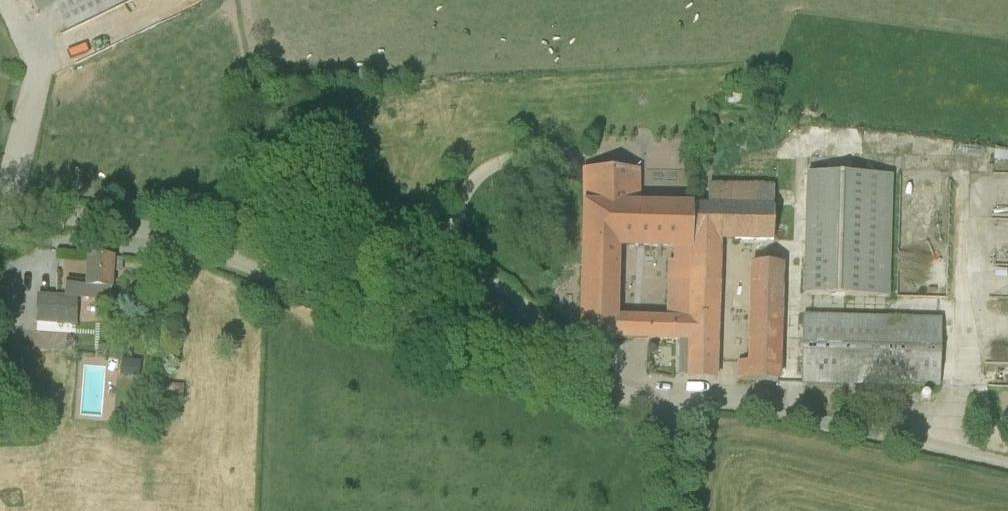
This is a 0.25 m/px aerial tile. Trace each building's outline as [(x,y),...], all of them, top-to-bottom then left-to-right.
[(37,13),(54,5),(67,30),(128,0),(30,0),(37,13)] [(585,205),(583,263),(603,263),(603,245),(619,245),(619,247),(674,248),(673,262),(669,262),(668,278),(690,279),(692,206),(638,204),(639,170),(586,169),(585,205)] [(887,295),(889,175),(807,173),(805,293),(887,295)] [(692,206),(690,279),(690,318),(689,318),(649,317),(649,338),(680,339),(692,339),(691,350),(717,350),(720,238),(794,240),(795,208),(692,206)] [(603,263),(583,263),(582,336),(633,338),(633,317),(617,317),(619,247),(619,245),(603,245),(603,263)] [(114,256),(91,253),(88,281),(66,278),(64,296),(37,295),(36,321),(77,323),(78,297),(112,301),(116,270),(121,270),(122,258),(114,257),(114,256)] [(738,380),(778,381),(781,264),(754,263),(751,361),(739,361),(738,380)] [(690,318),(690,279),(668,278),(667,317),(690,318)] [(942,317),(803,313),(802,381),(940,385),(942,317)] [(692,339),(680,339),(679,374),(685,375),(685,374),(689,374),(689,380),(716,380),(717,350),(691,350),(692,339)] [(140,376),(141,360),(125,359),(124,375),(140,376)] [(184,385),(163,382),(161,400),(183,402),(184,385)]
